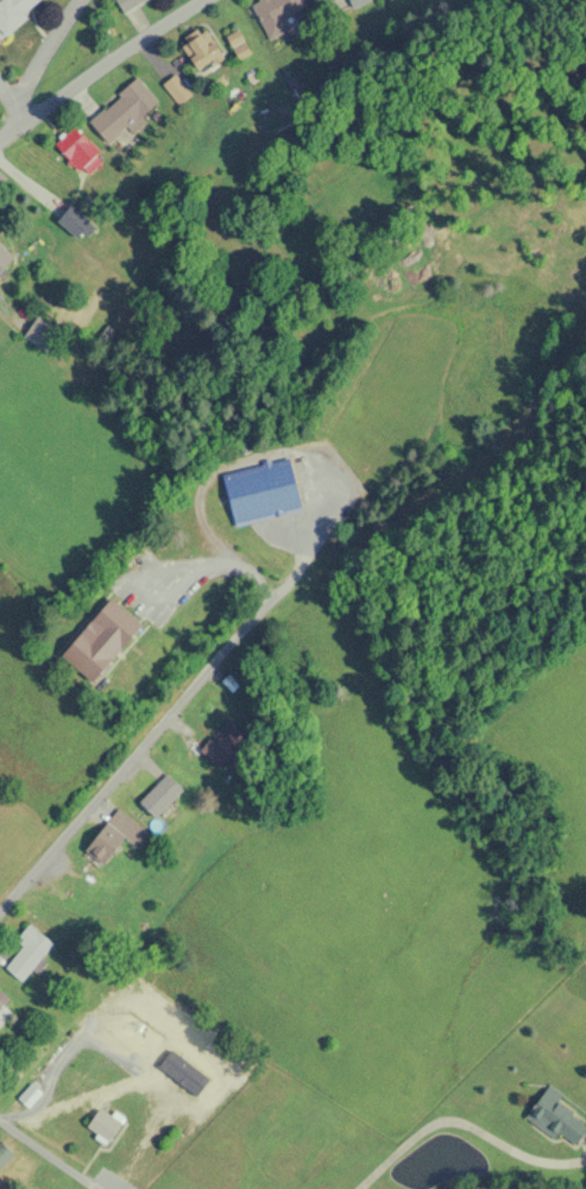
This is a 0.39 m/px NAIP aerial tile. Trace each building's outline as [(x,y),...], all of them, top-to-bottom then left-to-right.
[(43,3),(41,0),(0,0),(0,39),(43,3)] [(127,16),(146,0),(114,0),(127,16)] [(268,39),(313,20),(305,0),(259,0),(253,2),(268,39)] [(335,13),(370,1),(369,0),(330,0),(335,13)] [(207,29),(180,42),(194,71),(221,58),(207,29)] [(163,86),(179,104),(189,94),(173,77),(163,86)] [(107,145),(159,105),(139,79),(87,119),(107,145)] [(72,127),(54,145),(86,176),(103,158),(72,127)] [(93,223),(67,207),(56,224),(83,240),(93,223)] [(0,242),(0,271),(15,257),(0,242)] [(232,524),(300,509),(289,458),(221,474),(232,524)] [(60,658),(94,685),(141,624),(107,597),(60,658)] [(182,791),(166,775),(138,803),(154,819),(182,791)] [(82,854),(100,868),(125,837),(138,847),(148,833),(117,809),(82,854)] [(21,983),(53,946),(29,924),(14,941),(22,947),(4,968),(21,983)] [(9,1001),(0,992),(0,1010),(9,1001)] [(559,1133),(574,1144),(585,1127),(585,1126),(569,1114),(573,1110),(560,1101),(564,1096),(548,1084),(525,1117),(555,1138),(559,1133)] [(108,1144),(121,1123),(99,1108),(85,1129),(108,1144)] [(13,1155),(0,1141),(0,1167),(13,1155)]
